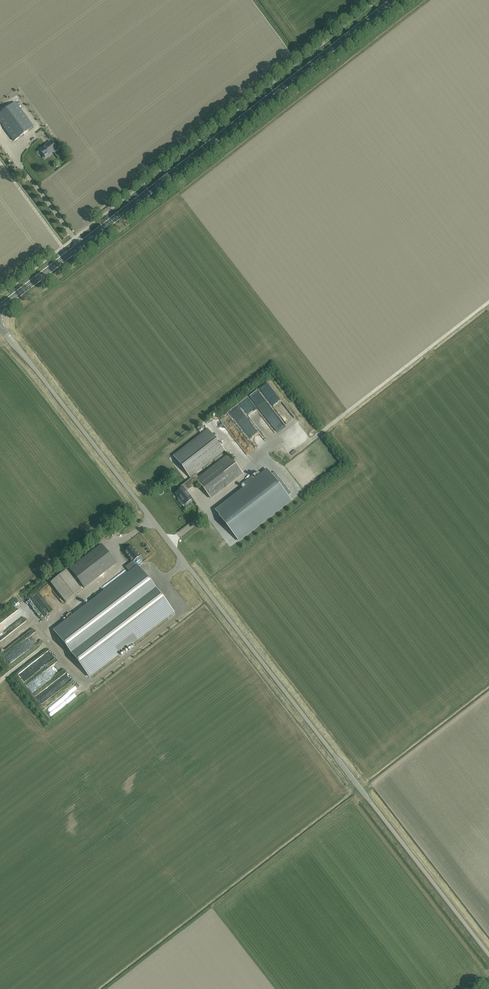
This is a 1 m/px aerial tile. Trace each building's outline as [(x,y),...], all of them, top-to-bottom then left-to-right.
[(33,127),(16,103),(0,114),(0,122),(14,141),(33,127)] [(50,142),(36,152),(39,155),(42,153),(46,158),(59,148),(54,142),(52,144),(50,142)] [(245,396),(237,401),(242,408),(249,402),(245,396)] [(217,419),(214,421),(221,429),(223,427),(217,419)] [(173,455),(190,477),(195,473),(224,450),(207,429),(173,455)] [(200,480),(198,481),(211,498),(243,474),(228,455),(198,478),(200,480)] [(291,500),(274,478),(267,470),(255,479),(252,476),(243,483),(245,487),(215,510),(239,541),(291,500)] [(191,478),(180,487),(181,489),(183,487),(186,491),(198,481),(200,480),(198,478),(195,473),(190,477),(191,478)] [(183,487),(181,489),(176,493),(179,497),(178,498),(177,501),(180,505),(183,505),(184,504),(185,505),(192,499),(186,491),(183,487)] [(84,588),(116,563),(101,544),(70,569),(84,588)] [(125,567),(129,572),(137,566),(134,561),(140,556),(132,546),(124,551),(133,563),(131,564),(130,563),(125,567)] [(137,566),(129,572),(54,630),(89,676),(173,612),(137,566)] [(82,590),(66,570),(50,582),(66,602),(82,590)]
